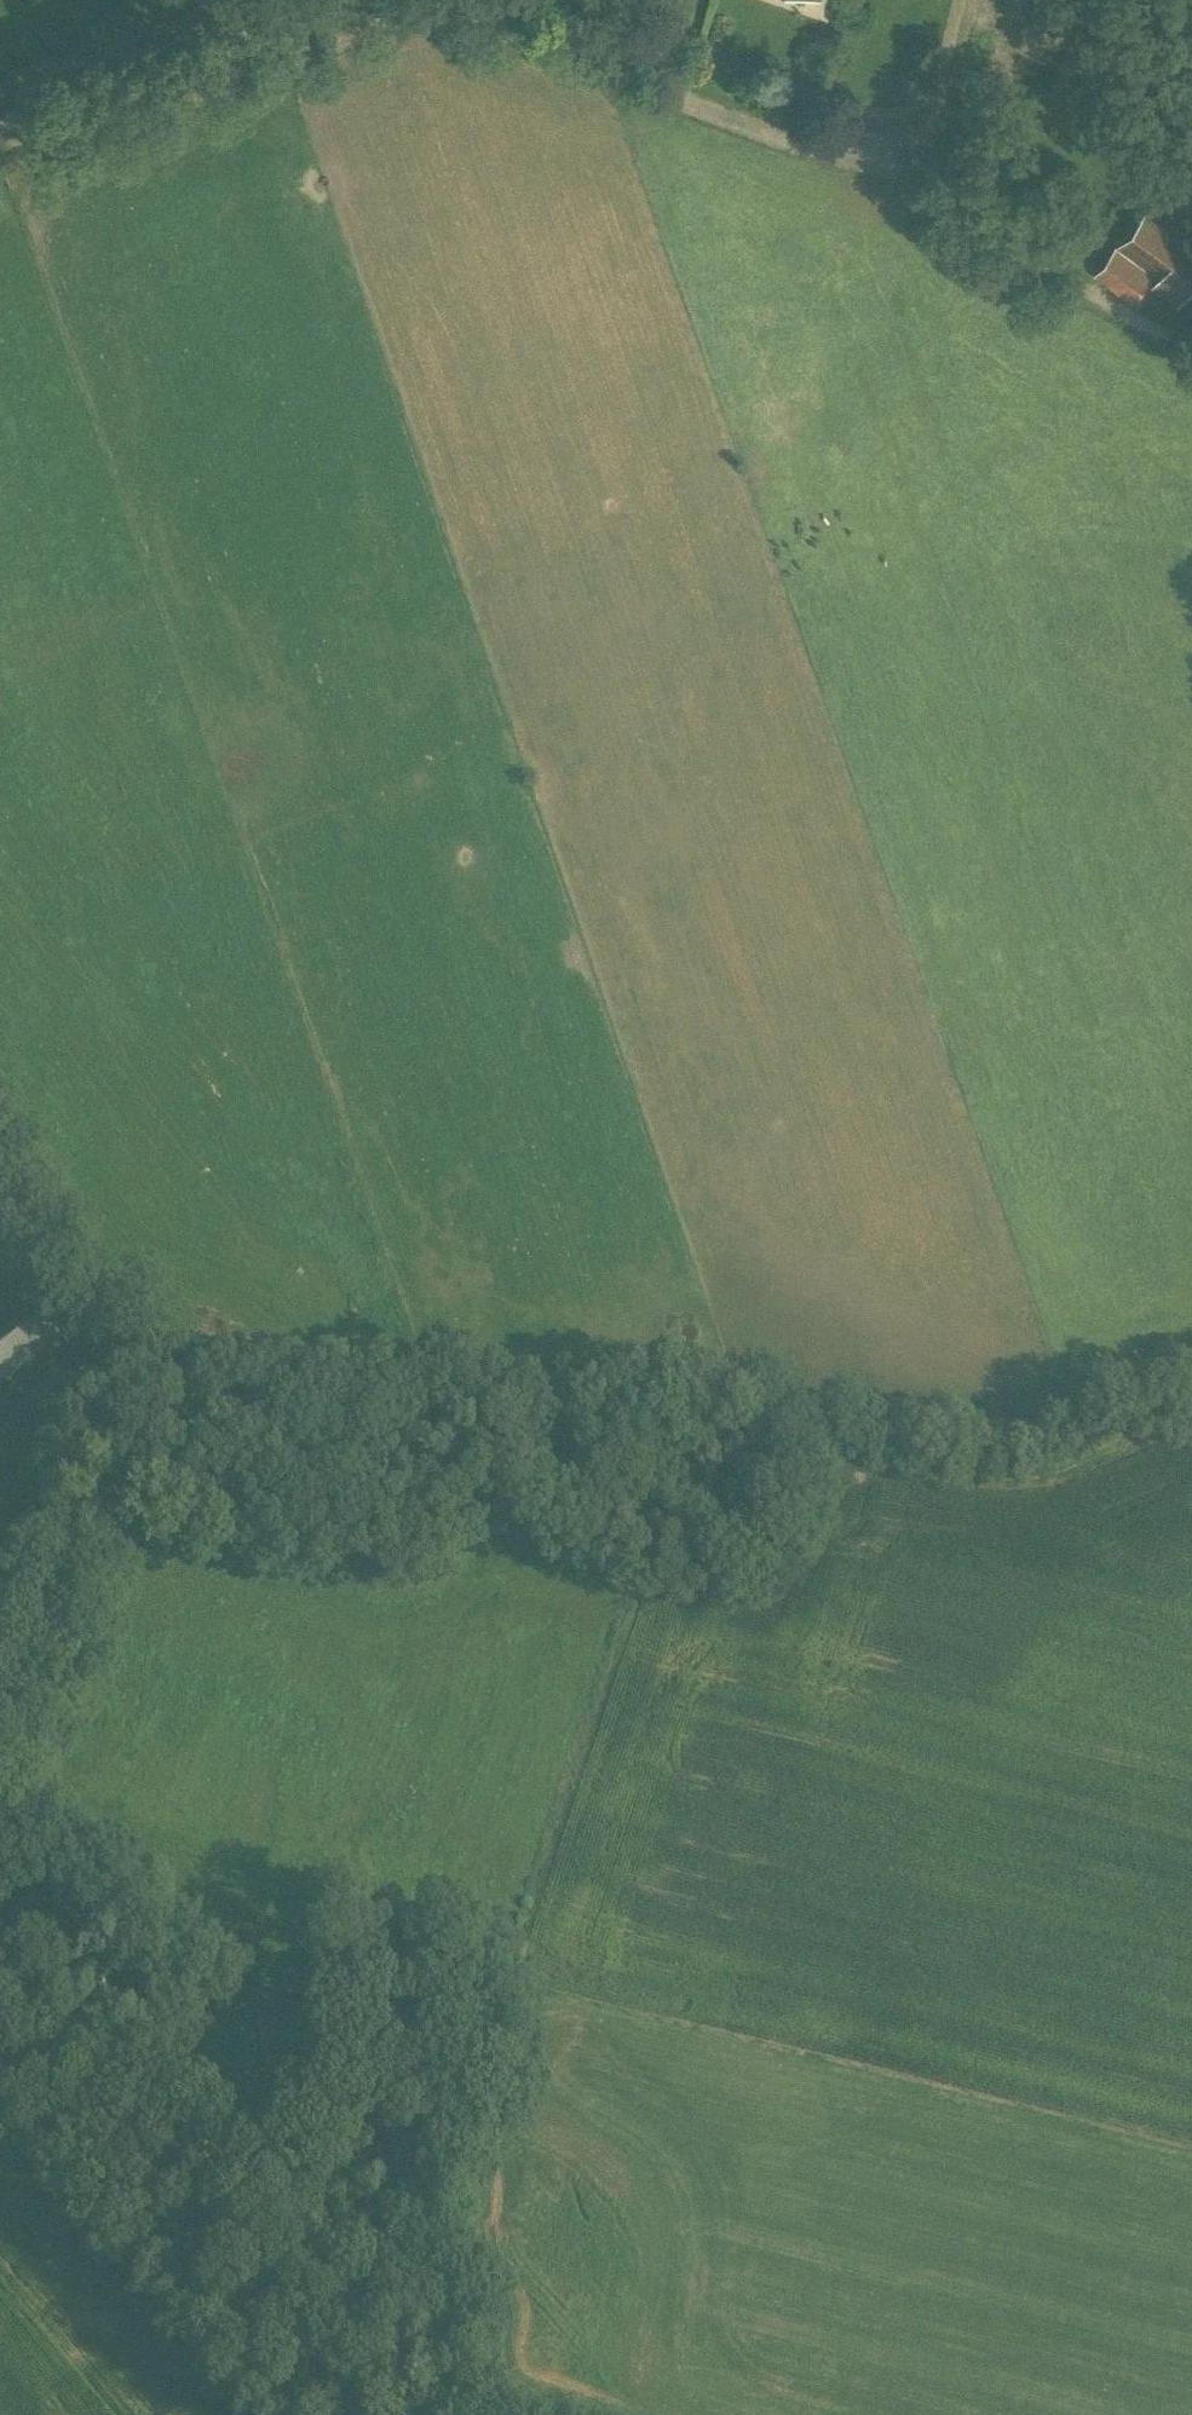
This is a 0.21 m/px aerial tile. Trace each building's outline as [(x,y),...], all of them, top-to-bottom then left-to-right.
[(1154,197),(1093,274),(1139,306),(1153,287),(1178,305),(1191,287),(1191,226),(1154,197)] [(12,1363),(0,1348),(0,1373),(12,1363)]
